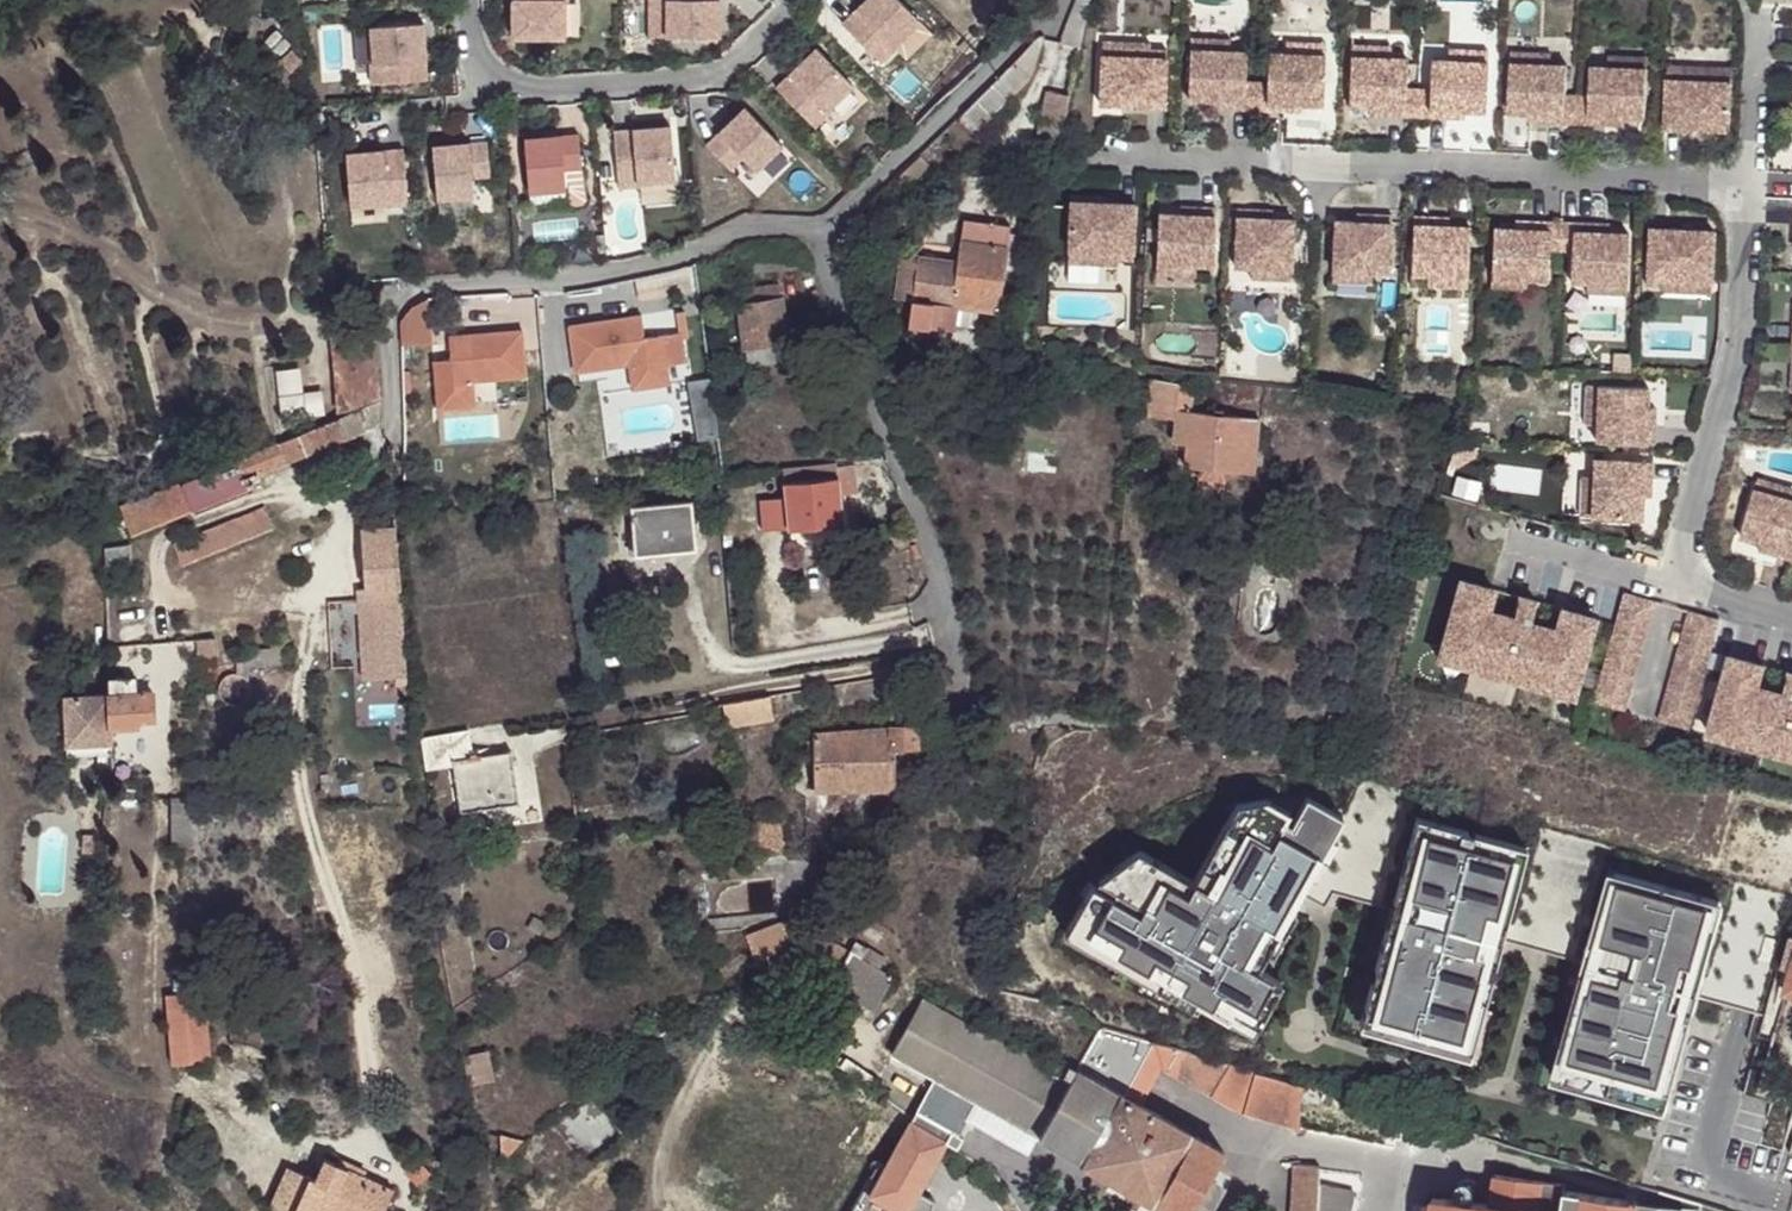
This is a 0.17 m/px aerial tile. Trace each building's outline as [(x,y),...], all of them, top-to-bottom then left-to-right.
[(568,38),(568,3),(571,3),(571,0),(514,0),(514,38),(568,38)] [(665,2),(668,2),(669,37),(722,36),(722,0),(665,0),(665,2)] [(882,64),(897,49),(895,47),(921,22),(899,0),(866,0),(842,23),(882,64)] [(1091,0),(1075,0),(1061,40),(1060,43),(1080,50),(1089,10),(1091,0)] [(426,23),(372,26),(374,62),(371,62),(373,83),(430,79),(426,23)] [(1044,37),(1040,35),(1016,59),(1035,74),(1042,40),(1044,37)] [(1192,37),(1192,49),(1231,51),(1232,39),(1192,37)] [(1103,39),(1102,55),(1132,56),(1132,49),(1150,50),(1150,41),(1103,39)] [(1287,41),(1287,53),(1326,55),(1327,43),(1287,41)] [(1353,44),(1352,56),(1391,58),(1392,46),(1353,44)] [(776,87),(815,128),(830,113),(828,111),(854,86),(817,48),(776,87)] [(1447,48),(1447,60),(1486,62),(1487,50),(1447,48)] [(1132,56),(1102,55),(1100,104),(1164,107),(1167,50),(1150,50),(1132,49),(1132,56)] [(1231,51),(1192,49),(1190,99),(1211,100),(1228,101),(1228,109),(1246,110),(1247,80),(1248,52),(1231,51)] [(1513,51),(1512,63),(1552,65),(1552,53),(1513,51)] [(1269,81),(1268,111),(1285,112),(1286,103),(1303,104),(1324,105),(1326,55),(1287,53),(1270,53),(1269,81)] [(1608,55),(1607,67),(1647,69),(1647,57),(1608,55)] [(1352,56),(1350,106),(1371,107),(1388,108),(1388,116),(1406,117),(1407,87),(1408,59),(1391,58),(1352,56)] [(1016,59),(966,109),(982,127),(1035,74),(1016,59)] [(1429,88),(1428,118),(1446,119),(1446,110),(1463,111),(1484,112),(1486,62),(1447,60),(1430,60),(1429,88)] [(1552,65),(1512,63),(1510,113),(1531,114),(1548,114),(1548,123),(1566,124),(1567,94),(1568,66),(1552,65)] [(1686,64),(1685,72),(1703,73),(1703,81),(1732,82),(1733,66),(1686,64)] [(1590,66),(1589,95),(1588,125),(1606,126),(1606,117),(1623,118),(1645,119),(1647,69),(1607,67),(1590,66)] [(1685,72),(1668,72),(1666,128),(1730,131),(1732,82),(1703,81),(1703,73),(1685,72)] [(1258,81),(1247,80),(1246,110),(1257,111),(1258,81)] [(1269,81),(1258,81),(1257,111),(1268,111),(1269,81)] [(1418,88),(1407,87),(1406,117),(1417,117),(1418,88)] [(1429,88),(1418,88),(1417,117),(1428,118),(1429,88)] [(1063,127),(1070,97),(1049,92),(1042,124),(1063,127)] [(1567,94),(1566,124),(1577,124),(1578,95),(1567,94)] [(1578,95),(1577,124),(1588,125),(1589,95),(1578,95)] [(1228,101),(1211,100),(1210,108),(1228,109),(1228,101)] [(1286,103),(1285,112),(1303,113),(1303,104),(1286,103)] [(746,107),(707,145),(731,169),(744,156),(756,169),(782,144),(746,107)] [(1388,108),(1371,107),(1370,116),(1388,116),(1388,108)] [(1463,111),(1446,110),(1446,119),(1463,119),(1463,111)] [(1548,114),(1531,114),(1531,122),(1548,123),(1548,114)] [(1606,117),(1606,126),(1623,126),(1623,118),(1606,117)] [(1038,146),(1059,151),(1063,127),(1042,124),(1038,146)] [(616,132),(620,189),(641,187),(640,184),(676,182),(672,128),(616,132)] [(580,135),(527,139),(531,191),(566,188),(565,171),(583,169),(580,135)] [(490,143),(436,147),(440,198),(476,196),(474,178),(492,176),(490,143)] [(349,154),(353,207),(389,204),(389,207),(410,206),(405,149),(349,154)] [(917,158),(901,173),(907,180),(922,164),(917,158)] [(1135,203),(1071,200),(1069,249),(1099,250),(1098,258),(1116,259),(1133,260),(1135,203)] [(872,201),(868,205),(873,211),(878,207),(872,201)] [(1036,208),(1046,210),(1047,203),(1038,202),(1036,208)] [(1179,205),(1179,214),(1196,214),(1197,206),(1179,205)] [(1179,214),(1158,213),(1156,262),(1195,264),(1212,265),(1214,207),(1197,206),(1196,214),(1179,214)] [(1256,208),(1238,208),(1236,266),(1252,267),(1292,268),(1294,219),(1273,218),(1256,217),(1256,208)] [(1273,209),(1256,208),(1256,217),(1273,218),(1273,209)] [(1355,221),(1334,221),(1332,270),(1372,272),(1388,273),(1391,214),(1373,213),(1372,222),(1355,221)] [(1356,213),(1355,221),(1372,222),(1373,213),(1356,213)] [(1433,216),(1415,215),(1412,273),(1429,274),(1468,276),(1470,226),(1449,225),(1432,224),(1433,216)] [(1450,216),(1433,216),(1432,224),(1449,225),(1450,216)] [(1007,234),(1008,226),(962,220),(961,241),(1006,247),(1007,234)] [(1514,228),(1493,227),(1490,277),(1530,279),(1547,279),(1548,248),(1549,221),(1532,220),(1531,229),(1514,228)] [(1514,220),(1514,228),(1531,229),(1532,220),(1514,220)] [(1573,222),(1549,221),(1548,248),(1572,249),(1573,222)] [(1591,223),(1573,222),(1572,249),(1571,280),(1587,281),(1627,283),(1629,233),(1608,232),(1591,231),(1591,223)] [(1608,224),(1591,223),(1591,231),(1608,232),(1608,224)] [(1649,227),(1646,284),(1663,284),(1681,285),(1681,277),(1711,279),(1713,230),(1649,227)] [(1005,270),(1018,272),(1024,237),(1007,234),(1006,247),(1008,247),(1005,270)] [(932,300),(955,304),(998,311),(1005,270),(1008,247),(1006,247),(961,241),(959,241),(956,262),(918,256),(918,258),(912,297),(932,300)] [(1099,250),(1069,249),(1068,265),(1116,267),(1116,259),(1098,258),(1099,250)] [(897,295),(911,297),(912,297),(918,258),(902,256),(897,295)] [(1195,264),(1156,262),(1155,274),(1195,276),(1195,264)] [(1292,268),(1252,267),(1252,279),(1292,280),(1292,268)] [(818,294),(808,269),(800,271),(809,295),(818,294)] [(1372,272),(1332,270),(1331,282),(1371,284),(1372,272)] [(1468,276),(1429,274),(1428,286),(1468,288),(1468,276)] [(1530,279),(1490,277),(1490,289),(1530,290),(1530,279)] [(1681,285),(1663,284),(1663,293),(1710,295),(1711,279),(1681,277),(1681,285)] [(1627,283),(1587,281),(1587,293),(1626,295),(1627,283)] [(739,291),(740,304),(785,299),(783,286),(739,291)] [(928,327),(929,324),(932,300),(912,297),(911,297),(906,324),(928,327)] [(785,299),(740,304),(746,349),(790,344),(785,299)] [(952,328),(955,304),(932,300),(929,324),(952,328)] [(397,311),(403,346),(433,342),(427,306),(397,311)] [(642,316),(569,327),(576,373),(630,365),(631,371),(668,365),(685,363),(682,341),(688,340),(687,334),(681,334),(681,333),(645,338),(642,316)] [(381,397),(375,326),(334,330),(340,405),(340,413),(381,397)] [(524,329),(450,336),(452,358),(435,360),(438,390),(475,386),(474,380),(528,376),(524,329)] [(790,344),(746,349),(748,364),(792,360),(790,344)] [(668,365),(631,371),(634,389),(670,384),(668,365)] [(1175,411),(1191,411),(1193,387),(1152,382),(1145,417),(1174,421),(1175,411)] [(1598,384),(1586,384),(1584,423),(1596,423),(1598,384)] [(1647,386),(1598,384),(1596,423),(1595,440),(1653,443),(1654,425),(1646,425),(1646,407),(1647,386)] [(475,386),(438,390),(439,408),(476,405),(475,386)] [(378,423),(380,402),(272,445),(120,505),(125,520),(131,533),(247,488),(243,477),(378,423)] [(1419,407),(1418,418),(1430,419),(1432,409),(1419,407)] [(1655,408),(1646,407),(1646,425),(1654,425),(1655,408)] [(1259,420),(1191,411),(1175,411),(1174,421),(1173,431),(1186,433),(1185,444),(1184,453),(1182,466),(1198,469),(1197,476),(1222,479),(1223,473),(1253,475),(1259,420)] [(1186,433),(1173,431),(1171,442),(1175,443),(1185,444),(1186,433)] [(1173,452),(1184,453),(1185,444),(1175,443),(1173,452)] [(1653,461),(1594,458),(1593,475),(1592,515),(1641,517),(1642,495),(1643,479),(1652,479),(1653,461)] [(837,464),(783,470),(786,499),(760,501),(763,531),(789,528),(789,530),(845,524),(842,499),(841,499),(838,467),(837,464)] [(838,467),(841,499),(842,499),(860,497),(857,465),(838,467)] [(1593,475),(1581,474),(1580,514),(1592,515),(1593,475)] [(1652,479),(1643,479),(1642,495),(1651,496),(1652,479)] [(1755,490),(1791,501),(1791,488),(1758,479),(1755,490)] [(1755,490),(1741,538),(1761,544),(1778,548),(1776,557),(1791,561),(1791,501),(1755,490)] [(631,521),(635,547),(635,554),(694,548),(690,501),(631,507),(631,521)] [(125,520),(120,505),(106,509),(114,526),(125,520)] [(270,526),(263,507),(172,542),(179,562),(270,526)] [(629,547),(635,547),(631,521),(626,522),(629,547)] [(397,538),(395,525),(375,526),(375,538),(397,538)] [(371,678),(405,675),(397,538),(375,538),(362,540),(371,678)] [(1778,548),(1761,544),(1759,552),(1776,557),(1778,548)] [(130,545),(108,546),(109,564),(131,563),(130,545)] [(1440,647),(1576,685),(1594,617),(1560,608),(1554,631),(1542,628),(1543,626),(1534,623),(1534,625),(1528,624),(1535,601),(1518,597),(1511,620),(1506,618),(1507,616),(1498,613),(1497,616),(1486,613),(1492,589),(1458,580),(1440,647)] [(1507,612),(1512,593),(1493,589),(1489,608),(1507,612)] [(1654,601),(1623,593),(1592,702),(1623,710),(1654,601)] [(360,662),(356,599),(329,600),(333,663),(360,662)] [(1720,620),(1688,611),(1658,720),(1689,729),(1720,620)] [(212,636),(196,637),(198,670),(214,670),(212,636)] [(284,647),(234,653),(236,668),(287,663),(284,647)] [(1576,685),(1440,647),(1436,659),(1573,696),(1576,685)] [(1710,723),(1791,746),(1791,673),(1789,672),(1782,695),(1777,694),(1778,692),(1769,689),(1769,692),(1757,688),(1764,665),(1729,656),(1710,723)] [(109,694),(110,726),(135,724),(136,718),(152,717),(150,693),(133,694),(133,678),(108,679),(109,694)] [(100,725),(110,726),(109,694),(65,695),(67,755),(112,754),(112,742),(101,742),(100,725)] [(773,722),(769,697),(721,704),(727,729),(773,722)] [(891,729),(812,732),(815,790),(887,787),(896,780),(893,746),(917,745),(915,715),(891,715),(891,729)] [(1710,723),(1707,734),(1791,758),(1791,746),(1710,723)] [(112,742),(110,726),(100,725),(101,742),(112,742)] [(519,802),(511,749),(452,758),(461,811),(519,802)] [(1763,1013),(1788,924),(1366,800),(1344,804),(1339,815),(1306,795),(1290,822),(1280,816),(1285,807),(1269,798),(1235,803),(1227,817),(1243,826),(1217,873),(1200,863),(1189,883),(1182,894),(1153,878),(1160,867),(1135,852),(1112,890),(1107,898),(1087,888),(1070,917),(1201,993),(1194,1005),(1222,1022),(1230,1008),(1253,1023),(1276,984),(1252,970),(1263,949),(1258,947),(1282,906),(1289,910),(1301,890),(1325,903),(1333,888),(1387,904),(1357,1010),(1383,1018),(1380,1029),(1449,1050),(1453,1038),(1479,1046),(1488,1013),(1476,1010),(1495,947),(1507,950),(1510,939),(1577,959),(1545,1066),(1572,1074),(1568,1085),(1638,1105),(1641,1093),(1668,1101),(1689,1027),(1677,1023),(1684,1001),(1696,1005),(1700,994),(1763,1013)] [(171,848),(178,848),(195,847),(196,798),(171,799),(171,848)] [(196,798),(195,847),(203,847),(198,798),(196,798)] [(1227,817),(1200,863),(1217,873),(1243,826),(1227,817)] [(752,846),(780,842),(777,820),(748,824),(752,846)] [(782,850),(780,842),(752,846),(754,855),(782,850)] [(1097,881),(1112,890),(1135,852),(1097,881)] [(1189,883),(1160,867),(1153,878),(1182,894),(1189,883)] [(1289,910),(1282,906),(1258,947),(1263,949),(1273,955),(1296,914),(1289,910)] [(1194,1005),(1201,993),(1070,917),(1061,933),(1192,1009),(1194,1005)] [(805,930),(747,973),(788,996),(801,974),(821,939),(805,930)] [(821,939),(801,974),(827,988),(846,953),(821,939)] [(853,943),(846,953),(827,988),(874,1015),(893,980),(878,971),(867,964),(873,954),(853,943)] [(1507,950),(1495,947),(1476,1010),(1488,1013),(1494,1015),(1513,952),(1507,950)] [(884,960),(873,954),(867,964),(878,971),(884,960)] [(997,995),(994,1002),(993,1006),(1005,1009),(1009,994),(997,991),(997,995)] [(210,1062),(207,992),(165,995),(169,1064),(210,1062)] [(1009,994),(1005,1009),(1001,1024),(1063,1038),(1070,1008),(1009,994)] [(1040,1139),(1070,1084),(923,1001),(892,1057),(1040,1139)] [(1700,1006),(1696,1005),(1684,1001),(1677,1023),(1689,1027),(1692,1028),(1700,1006)] [(1253,1023),(1230,1008),(1222,1022),(1220,1026),(1244,1040),(1253,1023)] [(1383,1018),(1357,1010),(1354,1022),(1380,1029),(1383,1018)] [(1095,1041),(1103,1026),(1101,1026),(1100,1026),(1089,1020),(1082,1034),(1095,1041)] [(1212,1058),(1103,1026),(1095,1041),(1081,1065),(1117,1085),(1137,1054),(1196,1088),(1212,1058)] [(1479,1046),(1453,1038),(1449,1050),(1476,1058),(1479,1046)] [(1230,1063),(1212,1058),(1196,1088),(1212,1097),(1230,1063)] [(1257,1071),(1230,1063),(1212,1097),(1245,1116),(1257,1071)] [(1117,1085),(1081,1065),(1077,1073),(1123,1099),(1127,1091),(1117,1085)] [(1572,1074),(1545,1066),(1542,1077),(1568,1085),(1572,1074)] [(1775,1071),(1763,1068),(1760,1080),(1772,1083),(1775,1071)] [(1140,1087),(1143,1089),(1134,1105),(1156,1117),(1174,1085),(1149,1071),(1140,1087)] [(1123,1099),(1077,1073),(1070,1084),(1040,1139),(1086,1164),(1123,1099)] [(1132,1083),(1127,1091),(1123,1099),(1134,1105),(1143,1089),(1132,1083)] [(1668,1101),(1641,1093),(1638,1105),(1665,1113),(1668,1101)] [(1123,1099),(1086,1164),(1170,1210),(1192,1210),(1224,1155),(1156,1117),(1134,1105),(1123,1099)] [(621,1125),(629,1135),(643,1125),(635,1114),(621,1125)] [(848,1210),(930,1210),(935,1202),(916,1192),(944,1141),(899,1117),(848,1210)] [(1298,1127),(1285,1127),(1283,1166),(1296,1167),(1298,1127)] [(390,1187),(321,1156),(310,1175),(285,1164),(268,1198),(296,1209),(295,1210),(379,1210),(390,1187)] [(1296,1167),(1294,1210),(1318,1210),(1321,1168),(1296,1167)] [(1495,1176),(1484,1174),(1463,1171),(1459,1196),(1492,1201),(1495,1176)] [(1492,1207),(1520,1210),(1585,1210),(1588,1195),(1573,1193),(1567,1193),(1567,1186),(1495,1176),(1492,1201),(1492,1207)] [(1357,1190),(1347,1187),(1342,1210),(1352,1210),(1357,1190)] [(1684,1198),(1660,1189),(1655,1206),(1670,1210),(1680,1210),(1684,1198)] [(1440,1191),(1438,1200),(1449,1201),(1449,1192),(1440,1191)] [(1588,1195),(1585,1210),(1638,1210),(1639,1203),(1588,1195)] [(282,1210),(295,1210),(296,1209),(268,1198),(265,1202),(282,1210)] [(1680,1210),(1701,1210),(1702,1202),(1684,1198),(1680,1210)] [(1492,1207),(1449,1201),(1438,1200),(1436,1200),(1434,1210),(1520,1210),(1492,1207)] [(1701,1210),(1727,1210),(1702,1202),(1701,1210)]
